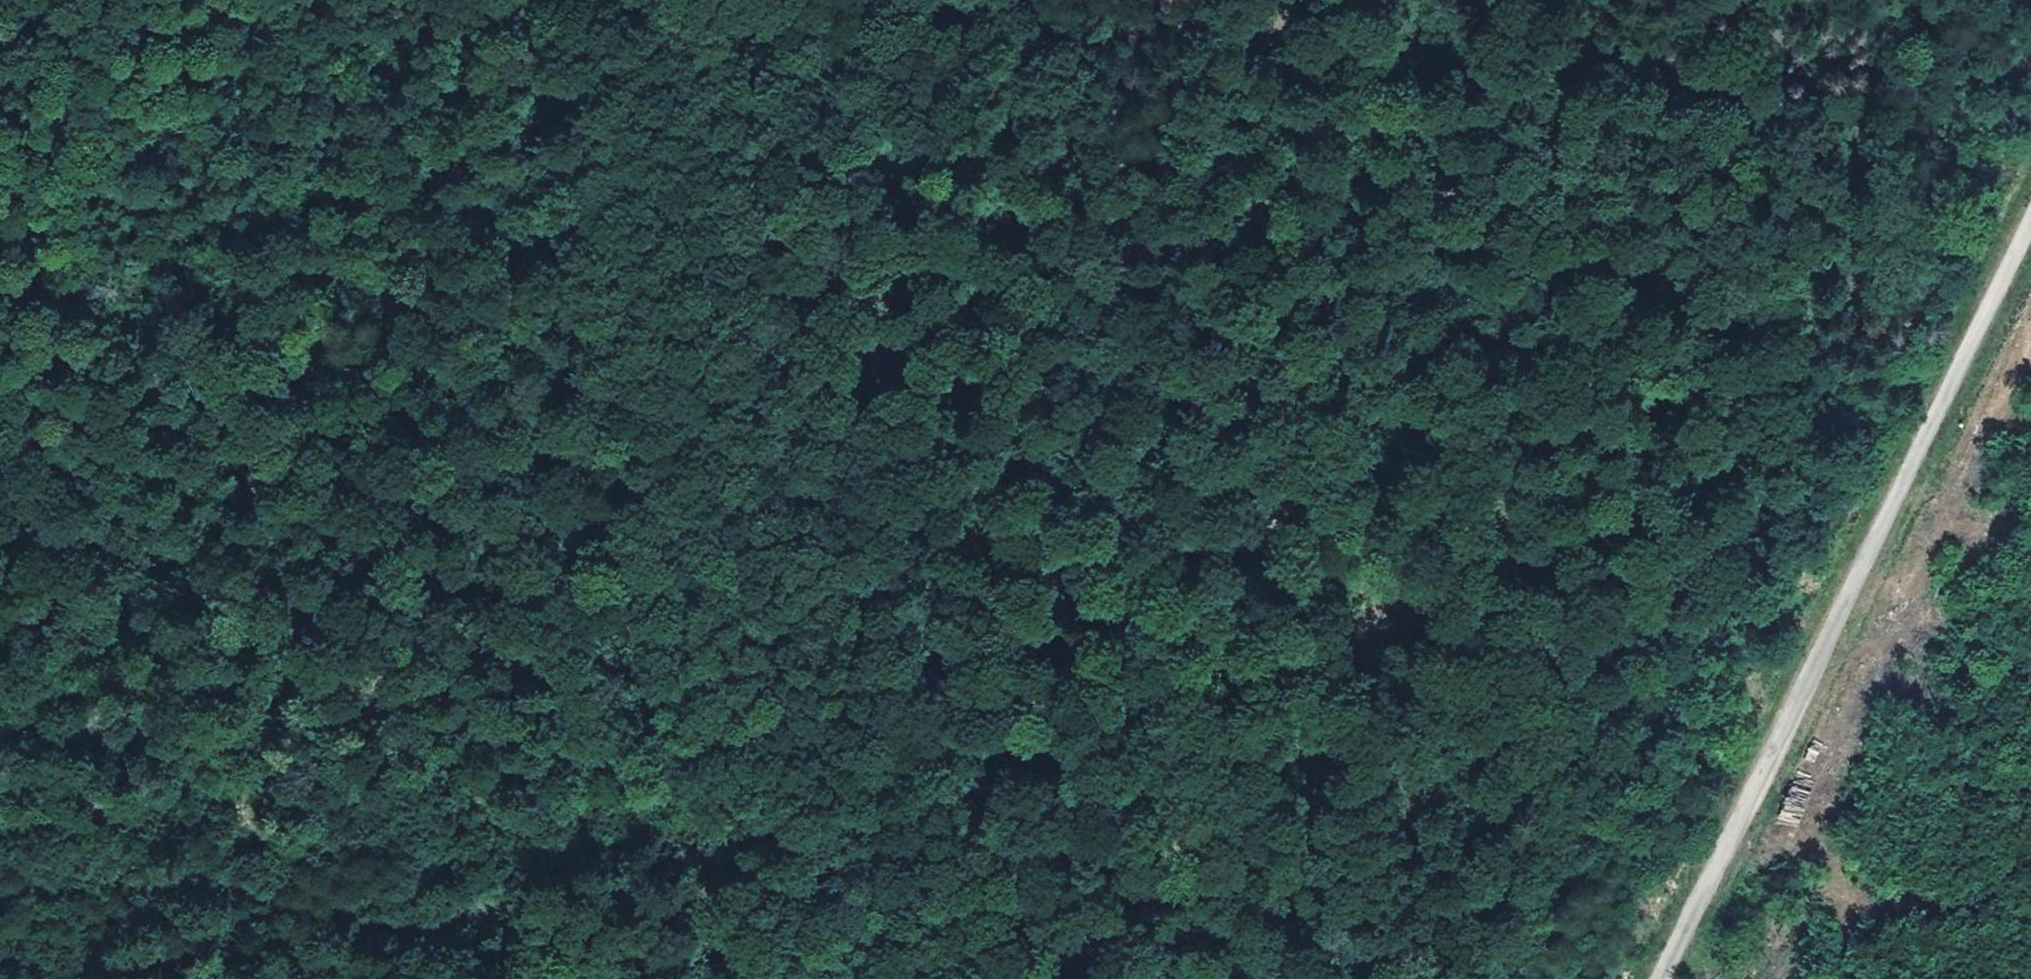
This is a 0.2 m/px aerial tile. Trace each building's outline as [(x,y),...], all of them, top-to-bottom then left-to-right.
[(1813,739),(1804,756),(1816,762),(1825,744),(1813,739)] [(1789,787),(1779,820),(1796,825),(1806,792),(1789,787)]
